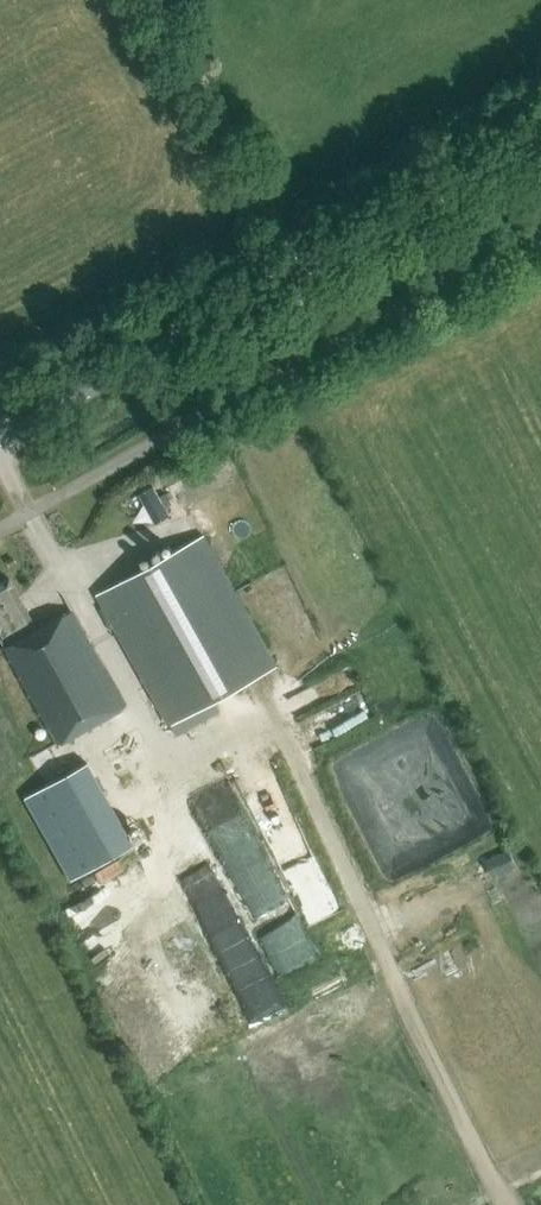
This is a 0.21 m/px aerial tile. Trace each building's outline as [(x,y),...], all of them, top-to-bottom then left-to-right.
[(156,493),(152,487),(139,494),(143,501),(156,493)] [(98,594),(169,725),(176,736),(219,712),(213,701),(275,666),(202,536),(98,594)] [(124,707),(70,610),(36,628),(30,618),(31,617),(9,578),(0,583),(0,639),(4,646),(4,647),(58,744),(124,707)] [(300,716),(317,747),(381,710),(363,680),(300,716)] [(140,856),(128,835),(120,839),(110,819),(80,766),(47,784),(44,786),(96,880),(140,856)] [(176,864),(220,953),(255,936),(211,847),(176,864)] [(239,991),(250,1020),(291,1005),(281,976),(239,991)]
